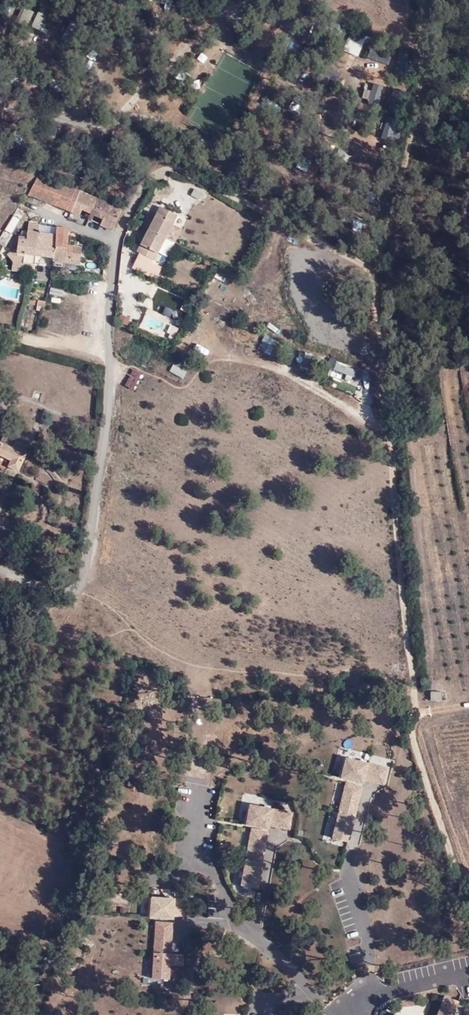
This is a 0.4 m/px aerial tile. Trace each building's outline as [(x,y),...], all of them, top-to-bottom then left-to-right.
[(342,50),(358,55),(364,35),(348,30),(342,50)] [(40,171),(28,195),(70,213),(81,189),(82,188),(40,171)] [(124,208),(81,189),(70,213),(79,217),(82,211),(90,214),(88,219),(91,221),(93,216),(102,220),(100,225),(113,231),(124,208)] [(160,205),(136,251),(140,253),(156,261),(179,215),(160,205)] [(16,225),(7,221),(0,237),(0,244),(7,247),(16,225)] [(41,223),(28,222),(27,238),(26,238),(27,236),(18,235),(16,254),(13,254),(11,271),(20,272),(22,267),(35,268),(36,257),(55,259),(54,265),(80,267),(82,248),(69,247),(71,228),(57,226),(56,233),(40,232),(41,223)] [(156,261),(140,253),(132,269),(157,280),(164,266),(156,261)] [(50,286),(48,294),(62,296),(63,289),(50,286)] [(44,307),(45,301),(30,298),(29,304),(44,307)] [(265,335),(258,349),(275,358),(283,344),(265,335)] [(302,352),(301,365),(317,367),(319,354),(302,352)] [(352,382),(355,367),(334,362),(331,377),(352,382)] [(183,379),(187,371),(173,363),(169,371),(183,379)] [(131,368),(123,385),(134,390),(142,373),(131,368)] [(11,461),(8,468),(19,472),(26,455),(20,452),(24,444),(3,435),(1,441),(0,441),(0,456),(11,461)] [(390,767),(347,758),(342,778),(386,787),(390,767)] [(363,785),(346,781),(332,840),(350,844),(363,785)] [(292,813),(250,805),(245,827),(251,828),(244,861),(262,864),(270,824),(290,828),(292,813)] [(186,898),(151,896),(150,920),(176,921),(176,918),(185,919),(186,898)] [(175,923),(155,922),(152,979),(172,981),(175,923)] [(458,1002),(444,996),(437,1014),(453,1014),(458,1002)]
